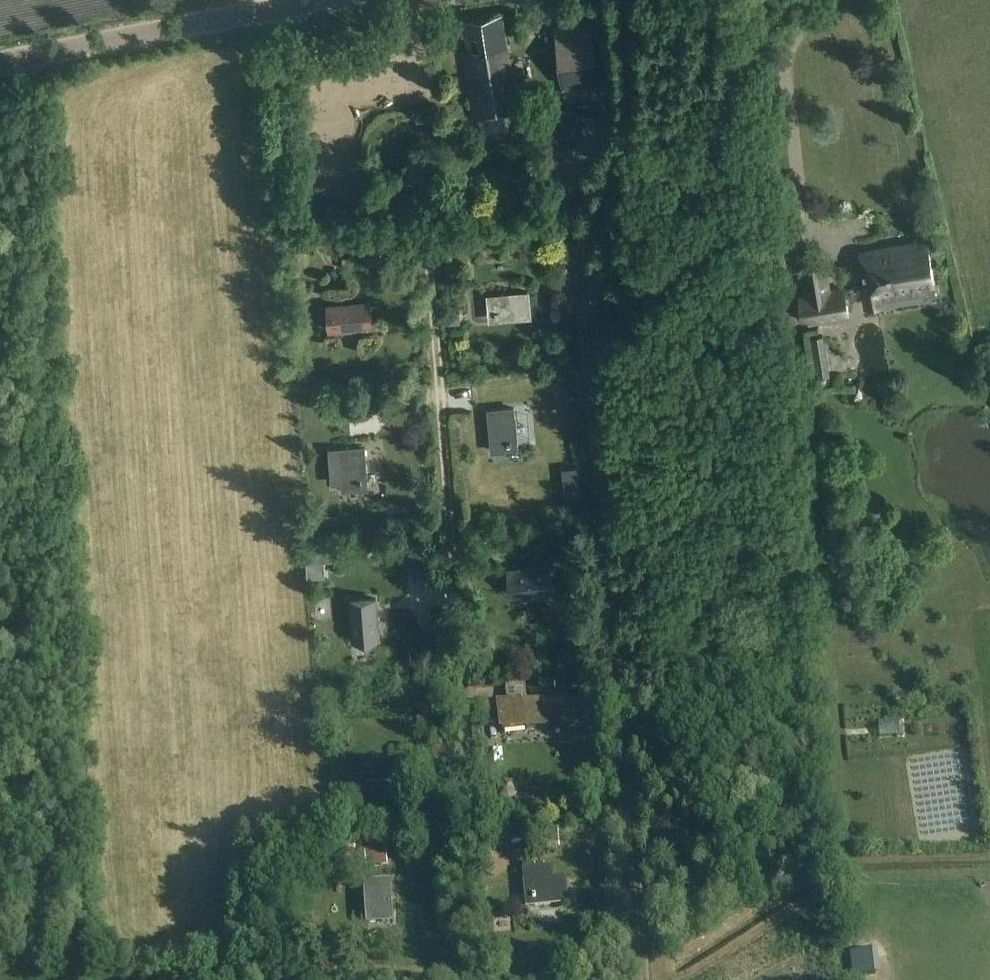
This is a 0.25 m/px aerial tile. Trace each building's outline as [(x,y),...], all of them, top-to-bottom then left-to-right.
[(502,15),(464,21),(469,51),(471,64),(466,65),(475,120),(480,119),(483,135),(507,131),(504,114),(522,111),(513,57),(505,58),(504,47),(507,46),(502,15)] [(563,86),(600,81),(592,22),(556,27),(563,86)] [(859,254),(866,294),(883,291),(884,295),(918,289),(917,285),(934,282),(927,240),(876,249),(876,251),(859,254)] [(803,265),(808,296),(829,292),(824,261),(803,265)] [(829,292),(808,296),(803,296),(807,321),(849,315),(845,290),(829,292)] [(490,315),(498,315),(498,319),(531,316),(529,291),(496,294),(496,295),(489,296),(490,315)] [(330,330),(340,329),(371,327),(369,301),(328,305),(330,330)] [(816,378),(828,376),(821,337),(810,338),(816,378)] [(340,392),(342,401),(353,399),(352,390),(340,392)] [(492,443),(493,450),(501,449),(500,442),(507,441),(507,443),(512,442),(512,441),(516,440),(513,408),(489,410),(492,443)] [(332,483),(341,483),(342,491),(368,489),(365,447),(340,449),(329,449),(332,483)] [(577,468),(563,469),(566,497),(580,495),(577,468)] [(320,577),(319,561),(310,562),(311,577),(320,577)] [(510,570),(513,594),(552,589),(550,565),(517,568),(517,569),(510,570)] [(352,601),(354,632),(355,642),(379,641),(379,630),(376,599),(352,601)] [(497,706),(500,733),(604,721),(601,695),(497,706)] [(347,729),(332,730),(333,740),(348,740),(347,729)] [(374,783),(407,780),(404,755),(372,757),(374,783)] [(558,838),(546,839),(547,850),(559,849),(558,838)] [(387,865),(386,849),(364,851),(365,854),(358,855),(358,863),(365,862),(366,867),(387,865)] [(553,878),(552,866),(524,869),(526,890),(534,889),(534,895),(533,896),(533,900),(535,900),(535,905),(568,901),(565,877),(553,878)] [(365,882),(367,914),(368,924),(394,922),(393,912),(390,880),(365,882)]
